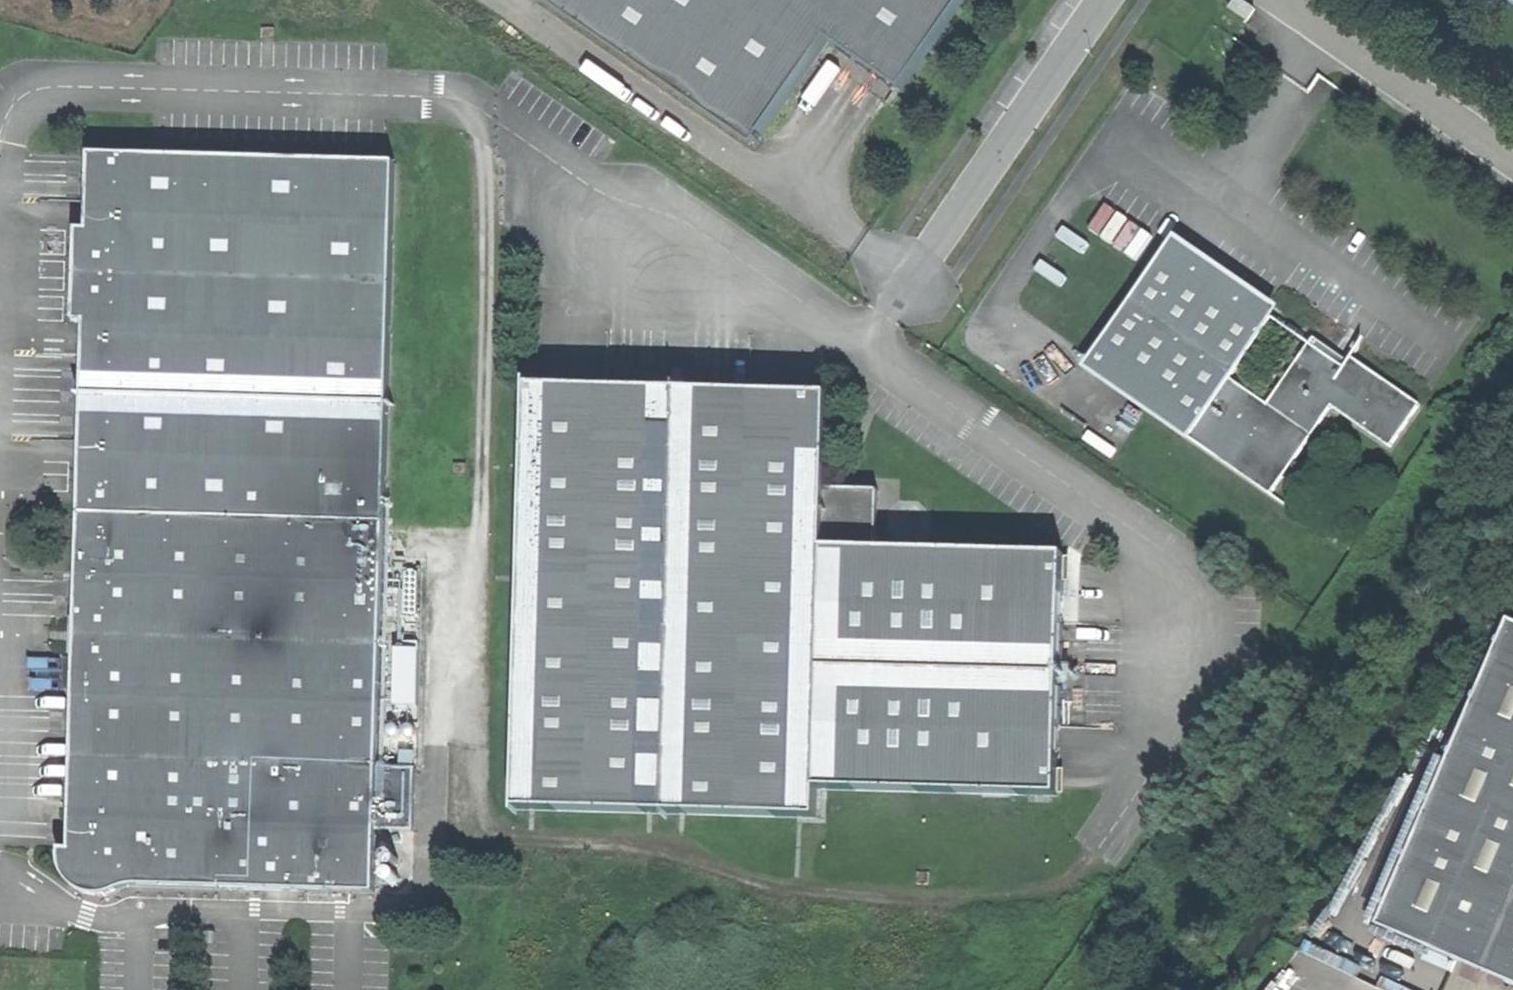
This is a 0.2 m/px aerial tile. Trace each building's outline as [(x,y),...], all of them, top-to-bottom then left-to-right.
[(967,0),(541,0),(755,148),(829,41),(903,92),(967,0)] [(1232,6),(1250,18),(1258,7),(1248,0),(1236,0),(1232,6)] [(83,504),(82,515),(388,524),(399,165),(383,164),(152,157),(93,156),(91,231),(80,231),(79,270),(77,323),(88,324),(87,356),(83,504)] [(1332,405),(1391,447),(1421,404),(1353,356),(1346,366),(1311,342),(1268,403),(1230,376),(1273,316),(1218,277),(1170,243),(1091,355),(1194,427),(1189,435),(1271,493),(1332,405)] [(831,396),(529,388),(517,811),(818,820),(819,791),(1059,798),(1060,788),(1067,557),(879,551),(880,511),(881,492),(828,490),(831,396)] [(388,524),(82,515),(81,572),(75,753),(72,851),(62,850),(62,857),(62,863),(63,868),(65,873),(68,878),(71,883),(77,888),(84,893),(88,886),(101,886),(102,897),(110,896),(118,893),(121,892),(122,887),(377,893),(379,832),(416,833),(417,770),(380,769),(381,735),(388,524)] [(1512,982),(1512,623),(1506,620),(1459,732),(1377,925),(1512,982)] [(88,886),(84,893),(86,894),(94,896),(102,897),(101,886),(88,886)]
